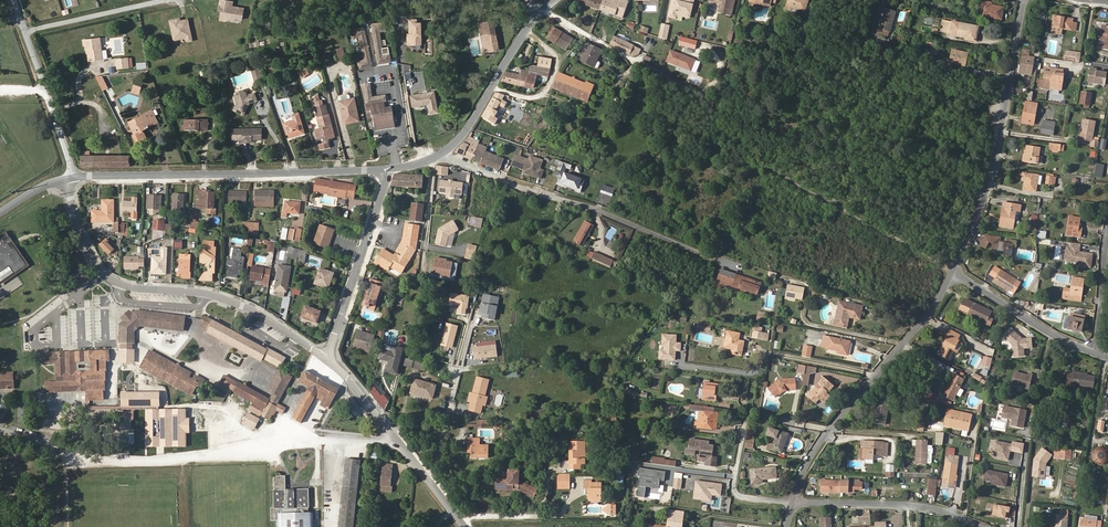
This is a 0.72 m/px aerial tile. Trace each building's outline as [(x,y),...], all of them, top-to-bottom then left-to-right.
[(221,11),(220,21),(229,22),(229,20),(235,21),(236,19),(244,20),(245,8),(234,6),(234,1),(229,0),(221,0),(219,11),(221,11)] [(603,0),(571,0),(599,10),(603,0)] [(628,2),(623,0),(603,0),(599,10),(623,18),(628,2)] [(694,0),(672,0),(668,17),(676,19),(676,15),(683,16),(689,18),(694,0)] [(734,0),(710,0),(710,1),(715,2),(714,7),(719,9),(718,13),(731,16),(734,0)] [(808,0),(788,0),(785,9),(790,11),(792,7),(805,11),(805,10),(806,6),(808,0)] [(1001,19),(1003,7),(991,5),(988,4),(988,2),(982,1),(979,15),(1001,19)] [(889,32),(896,11),(884,8),(878,29),(879,29),(888,32),(889,32)] [(1075,31),(1076,23),(1072,22),(1073,19),(1054,16),(1051,33),(1061,34),(1062,28),(1075,31)] [(189,18),(182,20),(182,18),(169,21),(174,41),(187,38),(188,42),(194,41),(189,18)] [(424,22),(419,22),(419,19),(410,19),(410,34),(408,34),(408,44),(423,45),(423,37),(424,37),(424,22)] [(499,50),(493,20),(478,23),(485,53),(499,50)] [(975,34),(977,27),(945,20),(943,32),(957,35),(957,36),(966,38),(965,39),(975,41),(977,34),(975,34)] [(391,53),(385,54),(381,32),(388,30),(386,21),(372,23),(379,64),(393,62),(391,53)] [(667,33),(669,26),(661,24),(660,32),(667,33)] [(1102,25),(1098,47),(1107,49),(1107,27),(1102,25)] [(549,40),(556,29),(553,26),(546,38),(549,40)] [(360,37),(364,59),(358,61),(360,70),(374,67),(365,27),(351,30),(353,39),(360,37)] [(573,39),(556,29),(549,40),(566,50),(567,48),(573,39)] [(680,36),(677,45),(694,50),(697,41),(680,36)] [(638,55),(641,49),(622,40),(614,37),(610,45),(633,56),(638,55)] [(102,59),(100,38),(82,40),(83,45),(85,45),(85,50),(88,50),(89,53),(87,53),(88,61),(102,59)] [(569,49),(574,43),(575,41),(573,39),(567,48),(569,49)] [(742,51),(744,46),(740,45),(740,42),(738,41),(736,49),(742,51)] [(594,67),(602,51),(587,43),(579,60),(594,67)] [(346,60),(343,48),(336,50),(339,61),(346,60)] [(664,61),(690,72),(695,59),(669,49),(664,61)] [(966,60),(967,53),(952,50),(949,62),(941,60),(940,65),(951,68),(951,63),(963,65),(965,59),(966,60)] [(1079,62),(1080,52),(1064,50),(1063,60),(1079,62)] [(549,76),(552,58),(540,56),(538,66),(530,64),(528,71),(525,86),(533,88),(536,77),(537,74),(547,76),(549,76)] [(1036,75),(1038,60),(1034,59),(1034,58),(1028,57),(1022,56),(1020,68),(1022,69),(1021,73),(1031,75),(1031,74),(1036,75)] [(129,67),(128,58),(116,59),(117,68),(129,67)] [(262,78),(258,64),(250,66),(254,80),(262,78)] [(309,73),(303,65),(296,69),(302,78),(309,73)] [(1062,79),(1063,74),(1062,74),(1063,70),(1045,67),(1043,81),(1042,86),(1042,87),(1061,90),(1062,83),(1060,83),(1060,79),(1062,79)] [(1087,82),(1104,85),(1106,72),(1096,71),(1096,68),(1089,67),(1087,82)] [(525,86),(528,71),(522,69),(520,75),(506,71),(501,80),(525,86)] [(413,82),(411,72),(404,73),(405,83),(413,82)] [(118,83),(118,73),(110,73),(110,83),(118,83)] [(587,102),(594,85),(587,82),(586,83),(559,73),(553,88),(560,91),(561,88),(581,96),(580,99),(587,102)] [(109,88),(102,75),(96,76),(100,86),(103,91),(109,88)] [(397,126),(393,106),(387,107),(386,101),(388,101),(387,94),(374,96),(371,83),(364,84),(368,110),(374,109),(377,130),(397,126)] [(139,95),(142,87),(134,84),(131,92),(139,95)] [(581,96),(561,88),(560,91),(580,99),(581,96)] [(243,115),(249,103),(256,100),(254,93),(246,96),(245,92),(242,90),(237,92),(235,95),(236,96),(234,97),(237,104),(234,110),(243,115)] [(440,112),(436,91),(411,95),(413,107),(428,104),(430,114),(440,112)] [(1090,106),(1092,93),(1080,91),(1078,104),(1083,105),(1089,105),(1090,106)] [(496,111),(499,106),(504,108),(507,103),(502,100),(505,95),(496,92),(481,117),(495,125),(498,119),(495,117),(498,112),(496,111)] [(324,105),(322,99),(320,100),(318,93),(312,96),(315,107),(324,105)] [(358,116),(354,98),(350,99),(339,101),(343,120),(358,116)] [(1033,125),(1037,103),(1024,101),(1020,122),(1033,125)] [(335,136),(329,114),(328,114),(326,104),(324,105),(315,107),(318,116),(317,117),(320,128),(315,130),(318,144),(327,141),(326,136),(328,135),(329,138),(335,136)] [(143,130),(159,122),(153,110),(128,122),(134,134),(132,135),(136,142),(147,137),(143,130)] [(299,134),(304,133),(299,113),(292,115),(293,118),(283,120),(288,136),(299,133),(299,134)] [(208,131),(207,119),(200,119),(184,119),(184,124),(184,130),(197,130),(197,131),(208,131)] [(1092,137),(1095,121),(1083,119),(1082,125),(1080,135),(1091,137),(1092,137)] [(1053,135),(1055,122),(1043,120),(1041,133),(1053,135)] [(262,140),(262,128),(247,129),(247,142),(252,142),(252,140),(262,140)] [(247,142),(247,129),(232,129),(232,140),(242,140),(242,142),(247,142)] [(479,144),(480,141),(468,137),(463,143),(455,152),(463,156),(472,159),(479,144)] [(500,162),(501,158),(485,151),(487,148),(479,144),(472,159),(499,170),(502,163),(500,162)] [(1037,164),(1040,147),(1027,145),(1025,154),(1025,156),(1027,156),(1026,162),(1037,164)] [(130,167),(130,155),(89,155),(89,151),(84,151),(84,155),(81,155),(81,167),(130,167)] [(539,169),(541,164),(533,161),(515,155),(511,165),(523,170),(523,168),(526,169),(525,170),(524,173),(536,177),(539,169)] [(1101,178),(1104,165),(1096,163),(1094,176),(1101,178)] [(447,175),(448,167),(437,166),(436,174),(447,175)] [(581,189),(584,180),(561,172),(556,184),(566,187),(569,185),(577,188),(581,189)] [(422,188),(423,175),(395,173),(394,174),(390,186),(422,188)] [(1036,192),(1037,180),(1038,175),(1023,173),(1022,180),(1025,180),(1025,181),(1024,181),(1023,190),(1036,192)] [(354,198),(356,186),(316,179),(314,192),(328,194),(328,192),(346,195),(346,197),(354,198)] [(461,195),(462,183),(453,182),(452,183),(449,183),(448,182),(440,181),(439,192),(447,193),(454,194),(461,195)] [(273,204),(274,191),(256,190),(255,203),(273,204)] [(246,204),(247,192),(229,191),(229,203),(246,204)] [(214,209),(214,194),(203,193),(202,208),(206,208),(206,214),(216,214),(216,209),(214,209)] [(183,212),(184,195),(173,194),(172,212),(183,212)] [(159,209),(160,196),(148,195),(148,209),(156,209),(156,212),(159,212),(159,209)] [(136,219),(137,198),(132,198),(132,202),(123,202),(123,212),(132,213),(131,218),(136,219)] [(113,222),(114,201),(102,200),(102,211),(92,211),(92,222),(113,222)] [(299,214),(300,203),(285,201),(284,211),(282,211),(282,217),(286,217),(287,213),(299,214)] [(1013,228),(1016,210),(1020,211),(1021,205),(1003,202),(1001,214),(1004,215),(1002,226),(1013,228)] [(421,222),(424,205),(412,204),(410,220),(421,222)] [(387,214),(390,206),(384,205),(382,213),(387,214)] [(1078,228),(1080,218),(1070,216),(1066,234),(1080,237),(1081,231),(1078,230),(1078,228)] [(163,224),(164,221),(154,220),(153,229),(163,230),(163,224)] [(582,246),(594,225),(585,221),(574,242),(582,246)] [(449,236),(457,231),(458,229),(453,222),(451,222),(439,229),(435,243),(437,245),(444,247),(446,245),(449,236)] [(128,233),(128,223),(119,223),(119,225),(124,225),(124,233),(128,233)] [(165,237),(165,234),(166,225),(163,224),(163,230),(153,229),(152,241),(154,241),(161,238),(165,237)] [(401,273),(416,250),(419,226),(405,224),(402,241),(396,251),(401,254),(400,256),(395,253),(393,255),(383,249),(376,260),(389,268),(390,267),(401,273)] [(327,248),(334,230),(320,225),(313,243),(327,248)] [(300,242),(302,230),(296,228),(296,230),(290,229),(288,240),(300,242)] [(6,231),(0,236),(0,286),(30,265),(15,244),(6,231)] [(1012,246),(1013,244),(1016,244),(1017,240),(1009,239),(1009,241),(1004,241),(1004,242),(999,242),(1000,237),(985,235),(983,238),(984,238),(983,240),(980,245),(985,248),(988,242),(993,242),(992,249),(999,250),(998,255),(1011,257),(1012,246)] [(119,249),(113,243),(110,246),(105,240),(100,245),(109,254),(111,252),(116,256),(119,249)] [(214,273),(216,248),(214,248),(214,241),(204,241),(204,247),(207,247),(207,251),(204,250),(201,255),(200,262),(207,267),(207,268),(208,269),(209,269),(208,273),(206,273),(204,274),(200,280),(212,281),(212,273),(214,273)] [(274,253),(276,242),(268,241),(266,252),(274,253)] [(1090,267),(1092,254),(1079,252),(1080,244),(1071,242),(1070,248),(1066,247),(1065,260),(1080,263),(1080,266),(1090,267)] [(478,246),(469,244),(466,259),(474,261),(478,246)] [(160,257),(151,256),(150,273),(166,274),(167,247),(161,247),(160,257)] [(297,259),(299,249),(290,247),(287,256),(297,259)] [(242,268),(243,259),(239,258),(241,250),(234,249),(233,260),(228,259),(227,264),(232,265),(231,268),(230,268),(228,275),(236,277),(238,267),(242,268)] [(305,264),(307,252),(300,250),(298,261),(305,264)] [(613,260),(594,252),(594,253),(592,258),(610,266),(611,265),(613,260)] [(189,273),(190,255),(180,255),(179,272),(177,272),(177,276),(182,276),(190,277),(190,273),(189,273)] [(138,268),(139,258),(125,257),(125,268),(138,268)] [(449,277),(451,263),(445,262),(446,260),(435,258),(432,274),(449,277)] [(286,292),(291,267),(279,265),(274,290),(276,290),(275,295),(283,297),(284,292),(286,292)] [(268,287),(271,269),(252,266),(249,279),(262,281),(261,285),(268,287)] [(329,282),(332,273),(320,269),(315,284),(328,289),(330,283),(329,282)] [(761,283),(721,269),(716,283),(730,288),(731,286),(757,294),(761,283)] [(1013,293),(1020,282),(1001,270),(994,281),(1013,293)] [(775,280),(776,272),(767,271),(766,278),(775,280)] [(1080,296),(1081,289),(1082,289),(1084,279),(1072,277),(1071,289),(1064,288),(1063,298),(1070,299),(1070,295),(1080,296)] [(375,305),(381,288),(369,284),(362,305),(369,307),(370,304),(375,305)] [(802,300),(804,288),(788,285),(785,296),(796,298),(802,300)] [(1081,301),(1082,289),(1081,289),(1080,296),(1070,295),(1070,299),(1081,301)] [(457,314),(468,315),(470,295),(451,293),(450,305),(458,306),(457,314)] [(496,322),(500,297),(484,294),(480,313),(484,313),(483,319),(496,322)] [(989,318),(992,312),(964,298),(958,310),(990,326),(993,320),(989,318)] [(859,319),(862,306),(839,301),(834,325),(846,328),(849,317),(859,319)] [(316,323),(320,312),(305,307),(301,318),(316,323)] [(132,313),(129,310),(120,318),(123,321),(119,324),(119,343),(120,343),(120,349),(118,349),(118,362),(134,362),(134,349),(132,349),(132,343),(134,343),(134,331),(140,326),(184,331),(185,316),(135,310),(132,313)] [(764,320),(765,312),(758,311),(756,318),(764,320)] [(1046,318),(1057,320),(1058,314),(1047,312),(1046,318)] [(206,333),(261,362),(263,359),(280,368),(286,357),(267,347),(266,349),(205,316),(200,325),(208,329),(206,333)] [(1081,330),(1084,319),(1070,316),(1067,329),(1075,331),(1076,329),(1081,330)] [(710,331),(711,326),(695,322),(694,327),(710,331)] [(453,348),(459,326),(447,323),(440,345),(453,348)] [(767,341),(769,334),(761,332),(762,328),(754,326),(752,338),(767,341)] [(1024,355),(1023,348),(1032,347),(1031,338),(1022,339),(1020,339),(1019,338),(1018,336),(1010,329),(1004,337),(1012,344),(1013,356),(1024,355)] [(957,352),(962,343),(958,341),(959,341),(957,340),(960,335),(950,330),(947,335),(948,336),(939,354),(948,359),(953,350),(957,352)] [(369,352),(374,336),(358,331),(356,339),(359,340),(356,349),(369,352)] [(741,356),(744,341),(738,340),(740,333),(727,331),(724,348),(732,349),(731,354),(741,356)] [(847,355),(850,341),(829,337),(823,336),(821,347),(826,348),(826,349),(837,351),(836,353),(847,355)] [(475,360),(499,357),(497,341),(477,343),(477,347),(473,347),(475,360)] [(810,358),(812,347),(804,345),(802,357),(810,358)] [(396,374),(403,349),(393,346),(392,352),(381,349),(378,358),(389,361),(387,371),(396,374)] [(108,371),(108,362),(111,362),(110,351),(110,350),(46,353),(47,364),(56,364),(57,382),(47,382),(48,393),(88,391),(89,401),(105,400),(105,391),(106,390),(106,380),(107,380),(107,371),(108,371)] [(190,376),(192,373),(149,350),(140,368),(191,395),(196,387),(202,385),(205,380),(195,374),(193,378),(190,376)] [(970,364),(974,366),(979,356),(974,354),(970,364)] [(412,368),(414,361),(405,359),(404,365),(412,368)] [(423,371),(425,364),(414,361),(412,368),(423,371)] [(810,374),(816,372),(817,368),(805,366),(804,373),(802,384),(808,385),(810,374)] [(281,398),(292,377),(278,369),(267,390),(272,393),(281,398)] [(328,409),(339,389),(305,371),(299,382),(309,387),(292,419),(300,423),(315,397),(322,401),(320,405),(328,409)] [(1028,389),(1032,374),(1028,373),(1028,375),(1028,376),(1024,375),(1025,374),(1015,371),(1011,384),(1018,386),(1018,385),(1024,387),(1024,388),(1028,389)] [(1072,386),(1074,372),(1068,371),(1066,385),(1072,386)] [(1093,387),(1094,377),(1086,376),(1078,374),(1078,372),(1074,372),(1072,386),(1076,386),(1077,384),(1093,387)] [(13,373),(0,373),(0,389),(14,388),(13,373)] [(955,396),(963,380),(953,374),(948,384),(945,390),(944,390),(941,394),(949,398),(951,394),(955,396)] [(278,403),(278,402),(270,398),(238,381),(238,382),(224,375),(219,384),(229,389),(233,391),(232,392),(252,402),(248,410),(260,416),(261,414),(270,419),(272,415),(273,415),(276,410),(282,414),(285,407),(278,403)] [(485,406),(487,397),(484,397),(489,380),(477,377),(473,394),(472,398),(469,397),(468,401),(471,402),(469,410),(480,413),(482,405),(485,406)] [(829,395),(827,393),(827,391),(833,385),(824,377),(805,400),(811,405),(814,402),(815,403),(818,398),(823,402),(829,395)] [(795,390),(795,378),(779,379),(768,389),(776,398),(781,393),(786,390),(795,390)] [(432,399),(436,385),(414,379),(410,393),(432,399)] [(389,402),(383,394),(381,395),(372,383),(369,392),(384,411),(389,402)] [(714,396),(715,389),(717,390),(717,384),(704,383),(703,389),(699,388),(698,398),(702,398),(702,399),(715,401),(716,396),(714,396)] [(159,406),(159,392),(120,392),(120,406),(159,406)] [(934,397),(935,394),(925,392),(923,399),(937,402),(938,402),(939,400),(939,398),(934,397)] [(281,398),(272,393),(270,398),(278,402),(281,398)] [(885,425),(889,403),(877,401),(873,422),(885,425)] [(714,413),(714,408),(690,405),(689,410),(696,411),(714,413)] [(1023,429),(1026,410),(1003,406),(1000,418),(1010,420),(1008,426),(1023,429)] [(185,446),(185,433),(189,433),(189,418),(186,418),(186,409),(146,409),(146,446),(185,446)] [(968,431),(971,415),(947,410),(944,423),(960,426),(959,429),(968,431)] [(712,429),(714,413),(696,411),(694,424),(697,424),(697,427),(712,429)] [(121,431),(132,431),(133,412),(121,412),(121,431)] [(254,428),(259,420),(248,413),(243,422),(254,428)] [(781,453),(788,435),(769,428),(766,435),(773,437),(774,435),(776,436),(775,438),(774,441),(771,450),(781,453)] [(488,458),(489,445),(479,445),(479,439),(468,438),(468,445),(471,445),(471,452),(471,458),(488,458)] [(752,449),(754,439),(746,438),(745,448),(752,449)] [(717,457),(711,456),(713,446),(708,445),(709,442),(690,439),(689,449),(695,449),(701,450),(700,455),(698,455),(698,460),(705,461),(705,465),(715,466),(717,457)] [(932,455),(932,446),(928,445),(928,440),(916,440),(915,445),(915,464),(927,464),(927,463),(927,454),(932,455)] [(1010,452),(1012,444),(994,440),(992,448),(995,449),(993,458),(1007,461),(1009,451),(1010,452)] [(887,450),(888,444),(883,443),(883,442),(861,441),(861,449),(859,449),(859,458),(865,458),(865,459),(873,460),(873,454),(882,454),(882,449),(887,450)] [(585,464),(585,442),(572,442),(572,452),(570,452),(570,464),(580,464),(585,464)] [(1045,463),(1051,455),(1042,448),(1034,459),(1033,466),(1034,467),(1034,468),(1033,468),(1032,476),(1044,477),(1045,463)] [(1070,459),(1071,450),(1059,450),(1059,459),(1070,459)] [(956,475),(958,457),(947,455),(943,481),(954,483),(956,475)] [(652,465),(677,466),(677,459),(652,457),(652,465)] [(360,461),(346,459),(338,526),(353,526),(360,461)] [(390,486),(392,465),(383,464),(381,485),(382,486),(382,491),(391,492),(392,487),(390,486)] [(777,478),(775,467),(750,470),(751,484),(762,483),(762,479),(777,478)] [(519,486),(519,481),(519,470),(508,470),(508,479),(496,478),(495,487),(502,487),(501,489),(513,490),(513,485),(519,486)] [(1005,487),(1008,475),(986,470),(984,480),(992,481),(992,484),(1005,487)] [(571,474),(558,474),(558,489),(571,489),(571,474)] [(955,488),(957,475),(956,475),(954,483),(943,481),(942,486),(955,488)] [(308,490),(296,490),(296,492),(286,493),(286,490),(282,490),(282,488),(286,488),(285,476),(274,476),(274,508),(271,508),(271,521),(279,521),(279,526),(313,526),(315,526),(315,520),(313,520),(312,513),(308,513),(308,490)] [(935,496),(937,479),(929,479),(927,494),(935,496)] [(841,492),(841,481),(822,480),(821,492),(841,492)] [(524,493),(528,485),(519,481),(519,486),(513,485),(513,490),(519,490),(524,493)] [(601,499),(601,483),(591,483),(591,481),(584,481),(584,489),(588,489),(588,499),(601,499)] [(861,489),(862,482),(848,482),(848,481),(841,481),(841,492),(848,492),(848,489),(853,489),(861,489)] [(534,497),(537,489),(528,485),(524,493),(534,497)] [(1100,493),(1099,500),(1107,501),(1107,494),(1100,493)] [(615,515),(615,505),(609,505),(607,507),(607,513),(609,515),(615,515)] [(682,526),(679,525),(680,519),(682,519),(683,512),(669,510),(667,526),(652,525),(652,526),(681,526),(682,526)] [(1068,511),(1061,510),(1060,515),(1057,515),(1056,526),(1066,526),(1068,511)] [(1102,522),(1096,521),(1097,517),(1085,516),(1085,519),(1080,519),(1079,526),(1101,526),(1102,522)] [(831,517),(820,517),(821,526),(831,526),(831,517)]
